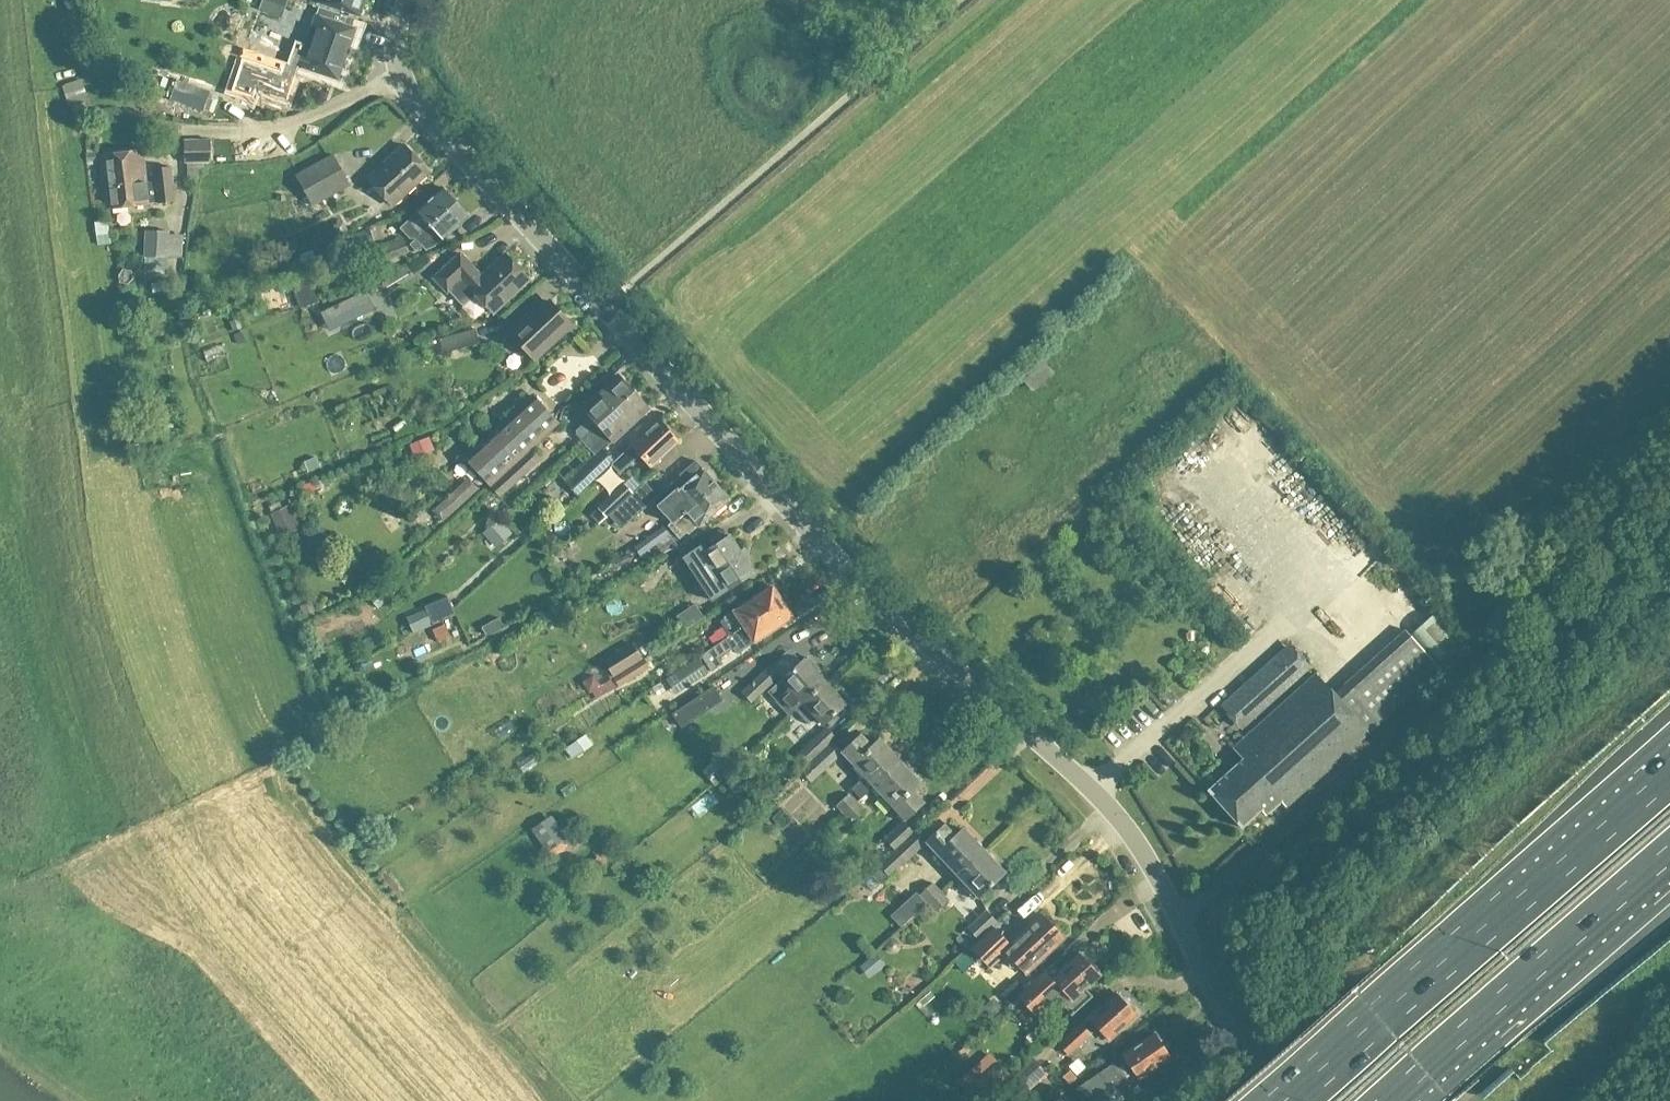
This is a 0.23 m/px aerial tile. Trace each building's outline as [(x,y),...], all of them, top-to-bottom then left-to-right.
[(68,13),(79,9),(76,0),(64,0),(68,13)] [(259,8),(273,13),(277,0),(262,0),(259,8)] [(364,0),(318,0),(318,1),(359,15),(364,0)] [(295,26),(299,7),(285,4),(281,23),(295,26)] [(338,79),(356,27),(351,26),(354,18),(319,6),(316,14),(297,65),(338,79)] [(295,75),(242,57),(231,90),(253,97),(256,88),(287,99),(295,75)] [(177,79),(170,98),(202,110),(209,91),(177,79)] [(63,86),(69,103),(88,97),(82,82),(74,85),(73,83),(63,86)] [(210,161),(210,139),(184,139),(184,161),(210,161)] [(428,173),(406,143),(368,172),(390,202),(428,173)] [(145,175),(140,148),(98,155),(103,182),(145,175)] [(349,184),(333,154),(296,174),(313,204),(349,184)] [(175,196),(169,164),(152,167),(155,181),(146,182),(145,175),(103,182),(108,210),(158,201),(158,199),(175,196)] [(415,238),(456,201),(444,188),(403,226),(415,238)] [(443,238),(468,214),(456,201),(415,238),(410,243),(415,249),(422,245),(426,249),(435,245),(443,238)] [(378,238),(374,226),(350,234),(354,246),(378,238)] [(167,265),(168,228),(146,228),(145,265),(167,265)] [(369,267),(410,251),(406,239),(365,256),(369,267)] [(491,311),(528,277),(504,252),(479,275),(458,252),(433,276),(446,290),(460,277),(491,311)] [(382,278),(386,285),(413,269),(409,262),(382,278)] [(365,290),(334,305),(342,323),(374,308),(365,290)] [(535,358),(571,324),(548,300),(537,310),(534,307),(508,330),(535,358)] [(475,328),(439,338),(443,353),(479,343),(475,328)] [(579,438),(633,390),(619,375),(618,375),(582,408),(590,417),(576,429),(575,434),(579,438)] [(606,447),(648,408),(648,407),(633,390),(579,438),(593,453),(603,444),(606,447)] [(492,484),(559,422),(535,395),(467,457),(492,484)] [(566,425),(581,416),(575,406),(560,415),(566,425)] [(651,464),(679,438),(659,417),(611,463),(620,472),(641,453),(651,464)] [(428,436),(409,443),(414,456),(433,449),(428,436)] [(563,481),(574,493),(579,490),(615,457),(606,447),(603,444),(593,453),(563,481)] [(499,495),(542,455),(534,447),(491,486),(499,495)] [(315,456),(303,461),(308,472),(320,467),(315,456)] [(672,522),(716,482),(696,459),(680,473),(682,475),(653,500),(657,504),(656,505),(672,522)] [(599,524),(619,506),(639,486),(644,481),(637,474),(625,485),(624,483),(590,515),(599,524)] [(479,488),(467,475),(431,509),(442,521),(479,488)] [(313,480),(301,485),(305,493),(316,488),(313,480)] [(699,525),(730,497),(716,482),(672,522),(668,525),(678,537),(687,529),(689,531),(698,523),(699,525)] [(651,498),(639,486),(619,506),(630,518),(651,498)] [(290,504),(269,514),(280,536),(301,526),(290,504)] [(544,506),(538,519),(552,525),(557,512),(544,506)] [(511,534),(497,519),(483,532),(497,547),(511,534)] [(670,533),(664,525),(648,536),(654,544),(670,533)] [(696,577),(739,550),(729,534),(703,552),(699,545),(682,556),(696,577)] [(726,589),(753,571),(739,550),(696,577),(698,579),(706,591),(711,599),(726,589)] [(781,600),(770,585),(719,619),(722,624),(714,629),(717,634),(710,639),(714,645),(781,600)] [(447,595),(424,606),(432,624),(456,614),(447,595)] [(737,652),(791,616),(781,600),(714,645),(700,654),(711,671),(723,663),(719,657),(733,647),(737,652)] [(1437,609),(1411,633),(1412,633),(1441,665),(1467,642),(1437,609)] [(1333,693),(1368,733),(1379,724),(1441,669),(1405,629),(1343,685),(1333,693)] [(632,643),(603,660),(613,676),(642,659),(632,643)] [(1282,695),(1305,674),(1283,649),(1259,670),(1282,695)] [(693,661),(701,674),(708,670),(700,657),(693,661)] [(824,681),(803,658),(780,679),(788,687),(774,700),(788,714),(793,710),(824,681)] [(619,685),(649,666),(644,659),(614,678),(614,677),(592,690),(596,697),(618,684),(619,685)] [(749,701),(777,675),(768,666),(740,691),(749,701)] [(1286,806),(1368,733),(1333,693),(1316,674),(1232,748),(1242,759),(1206,790),(1239,828),(1260,809),(1264,815),(1281,801),(1286,806)] [(822,723),(844,703),(824,681),(793,710),(806,724),(815,716),(822,723)] [(1270,706),(1248,681),(1233,693),(1256,718),(1270,706)] [(665,682),(652,689),(661,704),(674,697),(665,682)] [(682,726),(720,700),(711,687),(673,713),(682,726)] [(798,752),(807,762),(831,739),(835,736),(826,726),(798,752)] [(586,733),(564,748),(572,759),(593,744),(586,733)] [(860,797),(873,784),(899,761),(878,739),(870,746),(859,735),(842,751),(853,763),(850,766),(860,777),(850,786),(860,797)] [(842,751),(831,739),(807,762),(799,770),(809,782),(842,751)] [(721,750),(701,768),(713,782),(733,764),(721,750)] [(910,792),(919,783),(899,761),(873,784),(882,793),(879,796),(890,808),(892,806),(903,819),(920,803),(910,792)] [(788,813),(802,802),(791,787),(776,798),(788,813)] [(836,804),(844,812),(857,800),(849,791),(836,804)] [(865,808),(857,800),(844,812),(852,821),(865,808)] [(547,818),(531,829),(546,851),(562,840),(547,818)] [(904,841),(913,832),(902,820),(883,838),(894,850),(904,841)] [(957,875),(983,851),(962,828),(953,836),(942,824),(926,839),(937,853),(933,856),(945,868),(948,865),(957,875)] [(878,865),(888,876),(924,843),(914,832),(904,841),(894,850),(878,865)] [(978,896),(1003,873),(983,851),(957,875),(965,883),(961,886),(973,898),(976,895),(978,896)] [(927,903),(940,891),(932,882),(919,894),(927,903)] [(935,911),(948,899),(940,891),(927,903),(935,911)] [(977,939),(996,921),(985,910),(966,927),(977,939)] [(1026,975),(1065,938),(1041,912),(1008,943),(993,926),(970,947),(990,968),(1006,953),(1009,956),(1009,967),(1019,967),(1026,975)] [(1079,953),(1059,970),(1052,962),(1016,995),(1033,1013),(1053,995),(1070,1014),(1090,996),(1081,987),(1097,973),(1079,953)] [(1107,1040),(1135,1015),(1133,1012),(1133,1009),(1130,1005),(1125,1004),(1117,995),(1098,1011),(1097,1009),(1058,1043),(1068,1054),(1090,1035),(1089,1034),(1096,1028),(1107,1040)] [(990,1000),(983,1006),(991,1016),(1002,1008),(996,1001),(990,1000)] [(1077,1089),(1086,1100),(1126,1100),(1132,1097),(1125,1087),(1139,1078),(1139,1079),(1172,1056),(1156,1032),(1123,1055),(1124,1057),(1087,1082),(1077,1089)] [(996,1091),(1006,1100),(1016,1100),(1047,1072),(1033,1057),(996,1091)] [(997,1060),(972,1083),(984,1097),(1010,1073),(997,1060)] [(1071,1069),(1062,1076),(1069,1084),(1078,1077),(1071,1069)]
